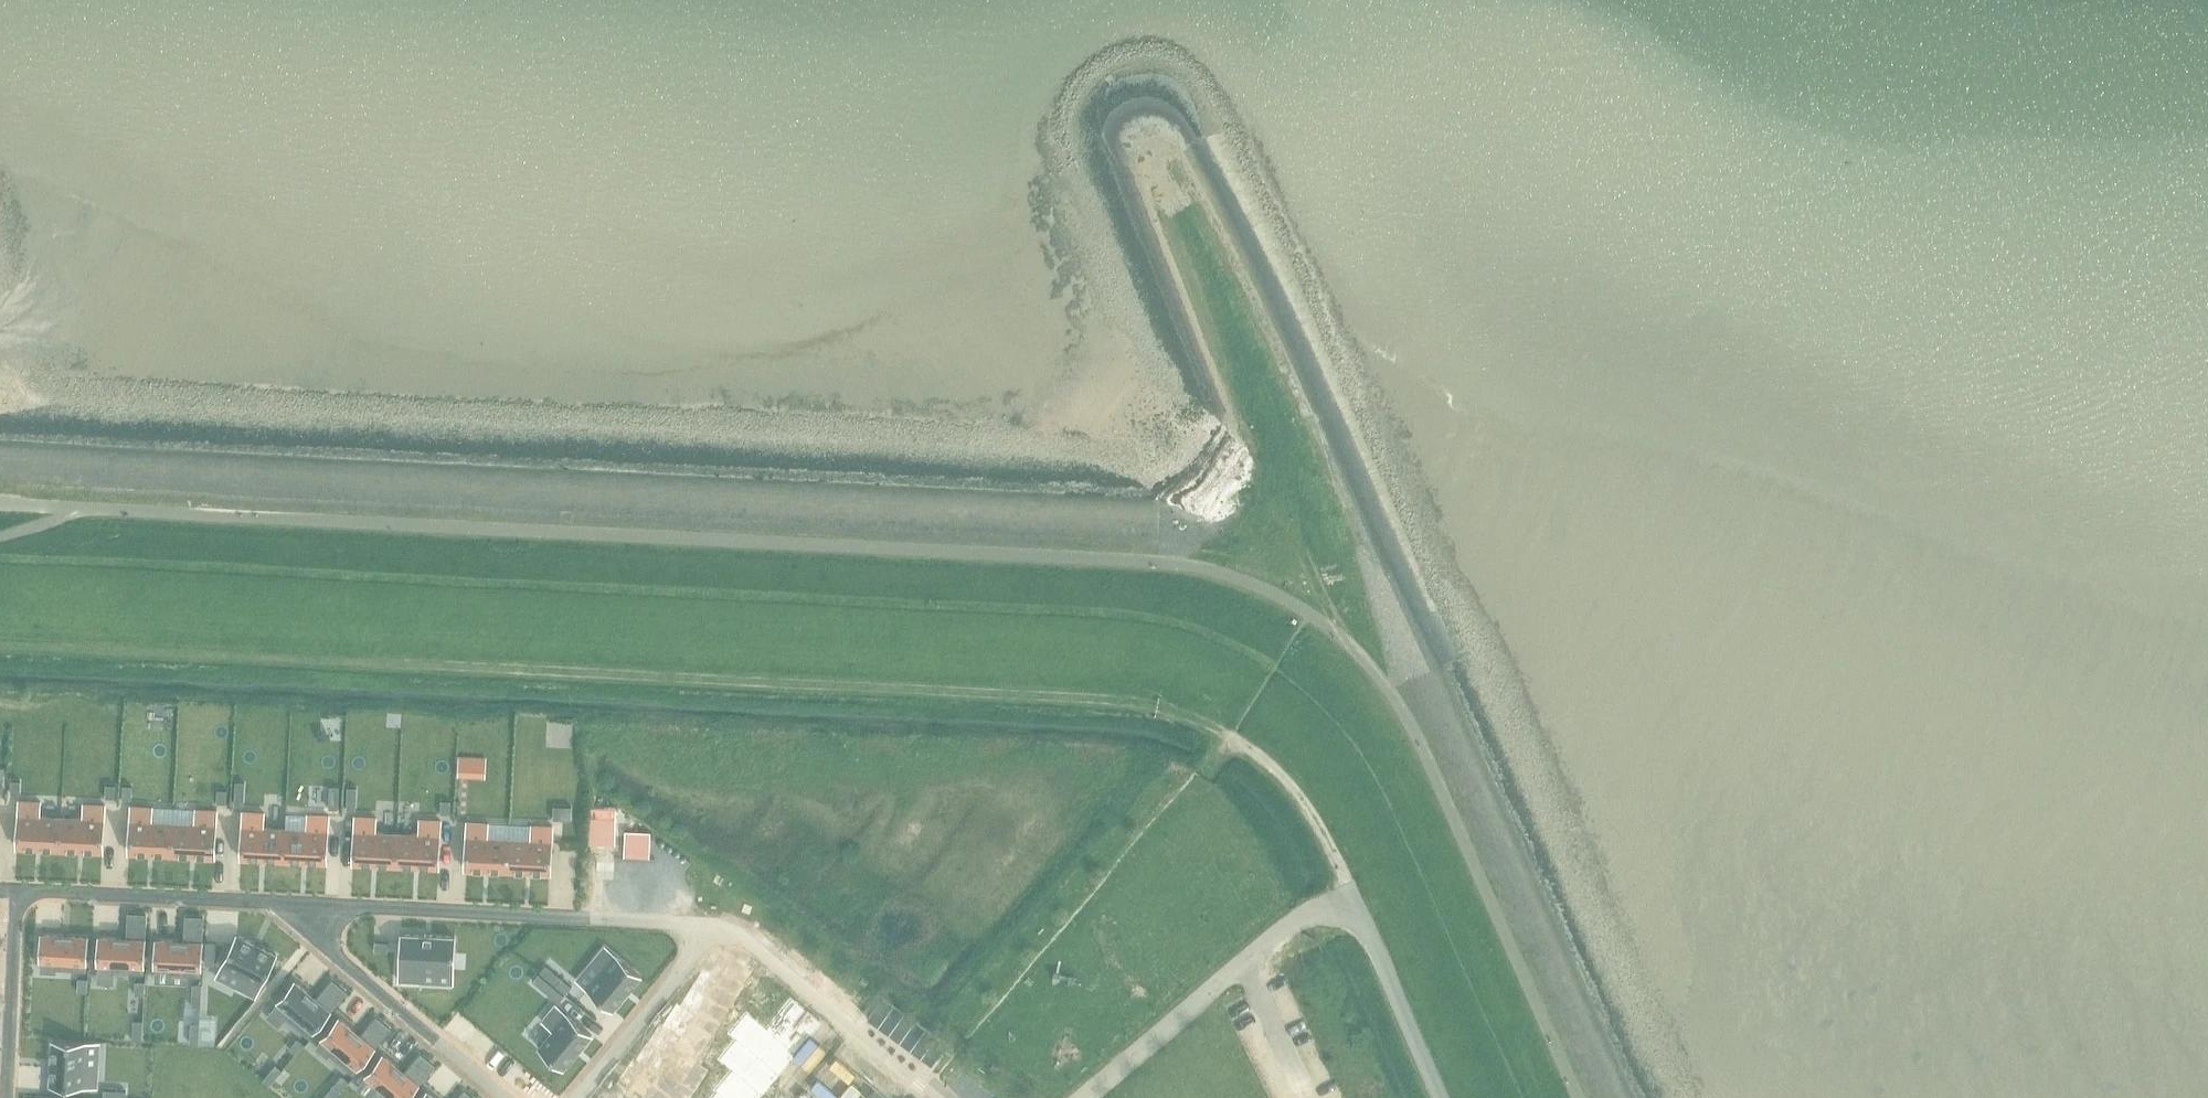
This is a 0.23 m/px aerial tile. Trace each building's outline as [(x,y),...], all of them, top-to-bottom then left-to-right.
[(458,774),(471,775),(472,759),(459,758),(458,774)] [(20,781),(11,780),(10,794),(19,794),(20,781)] [(235,782),(234,804),(243,805),(244,782),(235,782)] [(114,785),(105,784),(105,798),(114,798),(114,785)] [(132,786),(122,785),(122,799),(131,799),(132,786)] [(329,786),(328,809),(338,809),(339,787),(329,786)] [(356,787),(347,787),(346,810),(355,810),(356,787)] [(226,790),(217,789),(216,803),(226,804),(226,790)] [(440,814),(449,814),(450,801),(441,800),(440,814)] [(17,848),(59,850),(61,817),(39,816),(40,802),(19,801),(17,848)] [(61,817),(59,850),(102,852),(104,805),(83,804),(82,818),(61,817)] [(128,853),(171,855),(173,822),(151,821),(152,807),(131,806),(128,853)] [(562,806),(553,806),(553,819),(562,820),(562,806)] [(589,807),(588,836),(615,837),(616,808),(589,807)] [(195,823),(173,822),(171,855),(214,857),(216,810),(195,809),(195,823)] [(243,811),(240,858),(283,860),(285,828),(263,826),(264,812),(243,811)] [(285,828),(283,860),(326,862),(328,815),(307,814),(306,829),(285,828)] [(352,864),(395,866),(397,833),(375,832),(376,817),(355,816),(354,831),(352,864)] [(397,833),(395,866),(438,868),(439,835),(440,820),(419,819),(418,834),(397,833)] [(464,869),(507,871),(508,839),(486,838),(487,823),(466,822),(464,869)] [(552,826),(531,825),(530,840),(508,839),(507,871),(550,874),(552,826)] [(99,937),(97,964),(114,965),(113,971),(142,972),(143,966),(144,939),(145,914),(128,913),(127,938),(99,937)] [(156,939),(155,966),(171,967),(171,974),(200,975),(200,969),(202,942),(203,917),(186,916),(184,941),(156,939)] [(41,934),(40,961),(56,962),(56,968),(85,969),(85,963),(86,963),(87,936),(41,934)] [(237,934),(222,964),(242,974),(236,987),(254,996),(261,983),(276,954),(237,934)] [(454,936),(401,934),(399,981),(420,982),(421,968),(453,970),(454,936)] [(388,942),(374,941),(374,951),(387,951),(388,942)] [(206,942),(205,964),(214,964),(215,942),(206,942)] [(602,971),(587,989),(612,1009),(640,976),(604,946),(590,962),(602,971)] [(538,973),(532,980),(558,1002),(564,995),(538,973)] [(561,977),(555,985),(565,993),(571,986),(561,977)] [(78,978),(77,991),(86,992),(87,978),(78,978)] [(295,981),(277,1002),(289,1012),(285,1017),(308,1036),(312,1031),(330,1010),(345,991),(332,980),(316,999),(295,981)] [(135,981),(134,994),(143,995),(144,981),(135,981)] [(192,983),(192,997),(201,997),(201,984),(192,983)] [(742,986),(723,1005),(740,1024),(760,1005),(742,986)] [(712,995),(696,1010),(726,1040),(739,1025),(712,995)] [(882,997),(866,1019),(930,1065),(945,1043),(882,997)] [(552,1030),(538,1047),(563,1068),(591,1035),(555,1004),(541,1021),(552,1030)] [(339,1018),(321,1038),(334,1049),(329,1054),(352,1073),(356,1068),(374,1047),(373,1047),(389,1028),(376,1017),(360,1036),(339,1018)] [(133,1020),(132,1041),(141,1041),(142,1020),(133,1020)] [(190,1023),(189,1043),(198,1044),(199,1023),(190,1023)] [(707,1024),(687,1045),(704,1064),(723,1041),(707,1024)] [(297,1038),(288,1048),(295,1054),(304,1044),(297,1038)] [(676,1038),(656,1068),(690,1093),(690,1094),(704,1067),(676,1038)] [(52,1041),(50,1084),(82,1086),(97,1087),(98,1066),(83,1065),(84,1042),(52,1041)] [(365,1076),(378,1086),(373,1091),(382,1097),(406,1097),(418,1084),(417,1084),(433,1065),(420,1054),(404,1073),(382,1055),(365,1076)] [(835,1079),(860,1097),(871,1097),(879,1089),(848,1065),(848,1063),(835,1079)] [(275,1064),(262,1080),(269,1086),(282,1070),(275,1064)] [(341,1075),(329,1089),(336,1094),(348,1081),(341,1075)] [(654,1097),(688,1097),(689,1096),(669,1079),(654,1097)] [(819,1097),(851,1097),(854,1094),(834,1080),(834,1079),(819,1097)] [(103,1097),(125,1097),(125,1090),(103,1089),(103,1097)] [(633,1097),(648,1097),(638,1090),(633,1097)]
